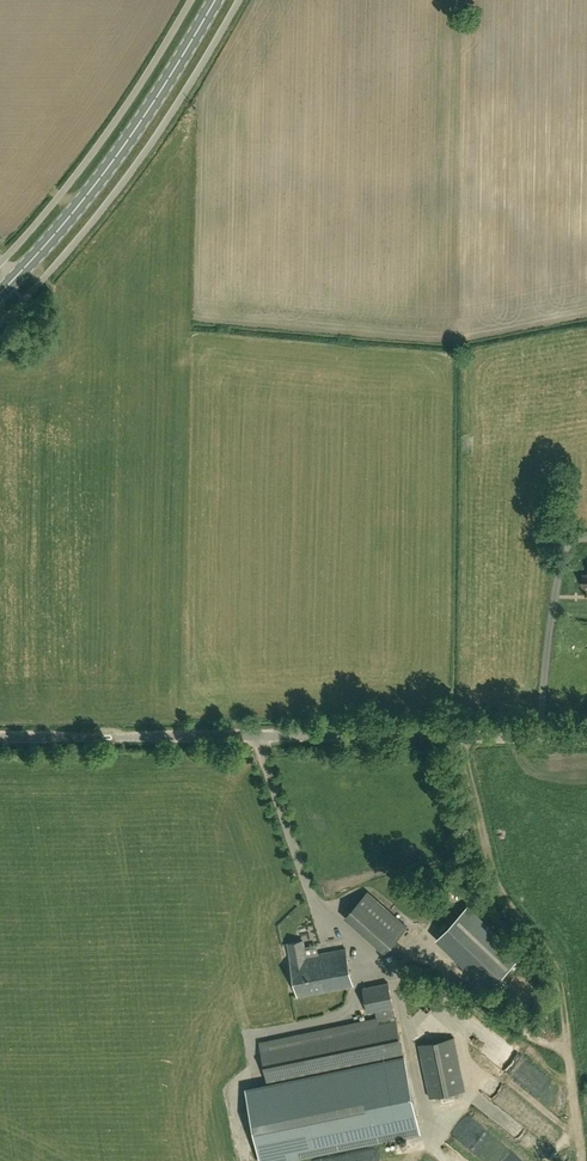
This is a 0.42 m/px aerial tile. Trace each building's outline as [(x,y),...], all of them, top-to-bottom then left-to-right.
[(368,891),(351,911),(390,946),(407,926),(368,891)] [(441,933),(494,983),(521,955),(468,905),(441,933)] [(299,996),(355,985),(346,948),(304,957),(303,952),(305,951),(303,941),(289,944),(292,959),(291,959),(299,996)] [(248,1087),(247,1087),(263,1160),(273,1160),(419,1131),(389,982),(363,987),(368,1011),(376,1010),(377,1017),(260,1041),(268,1083),(269,1088),(249,1092),(248,1087)] [(430,1097),(465,1090),(454,1037),(419,1044),(430,1097)]
